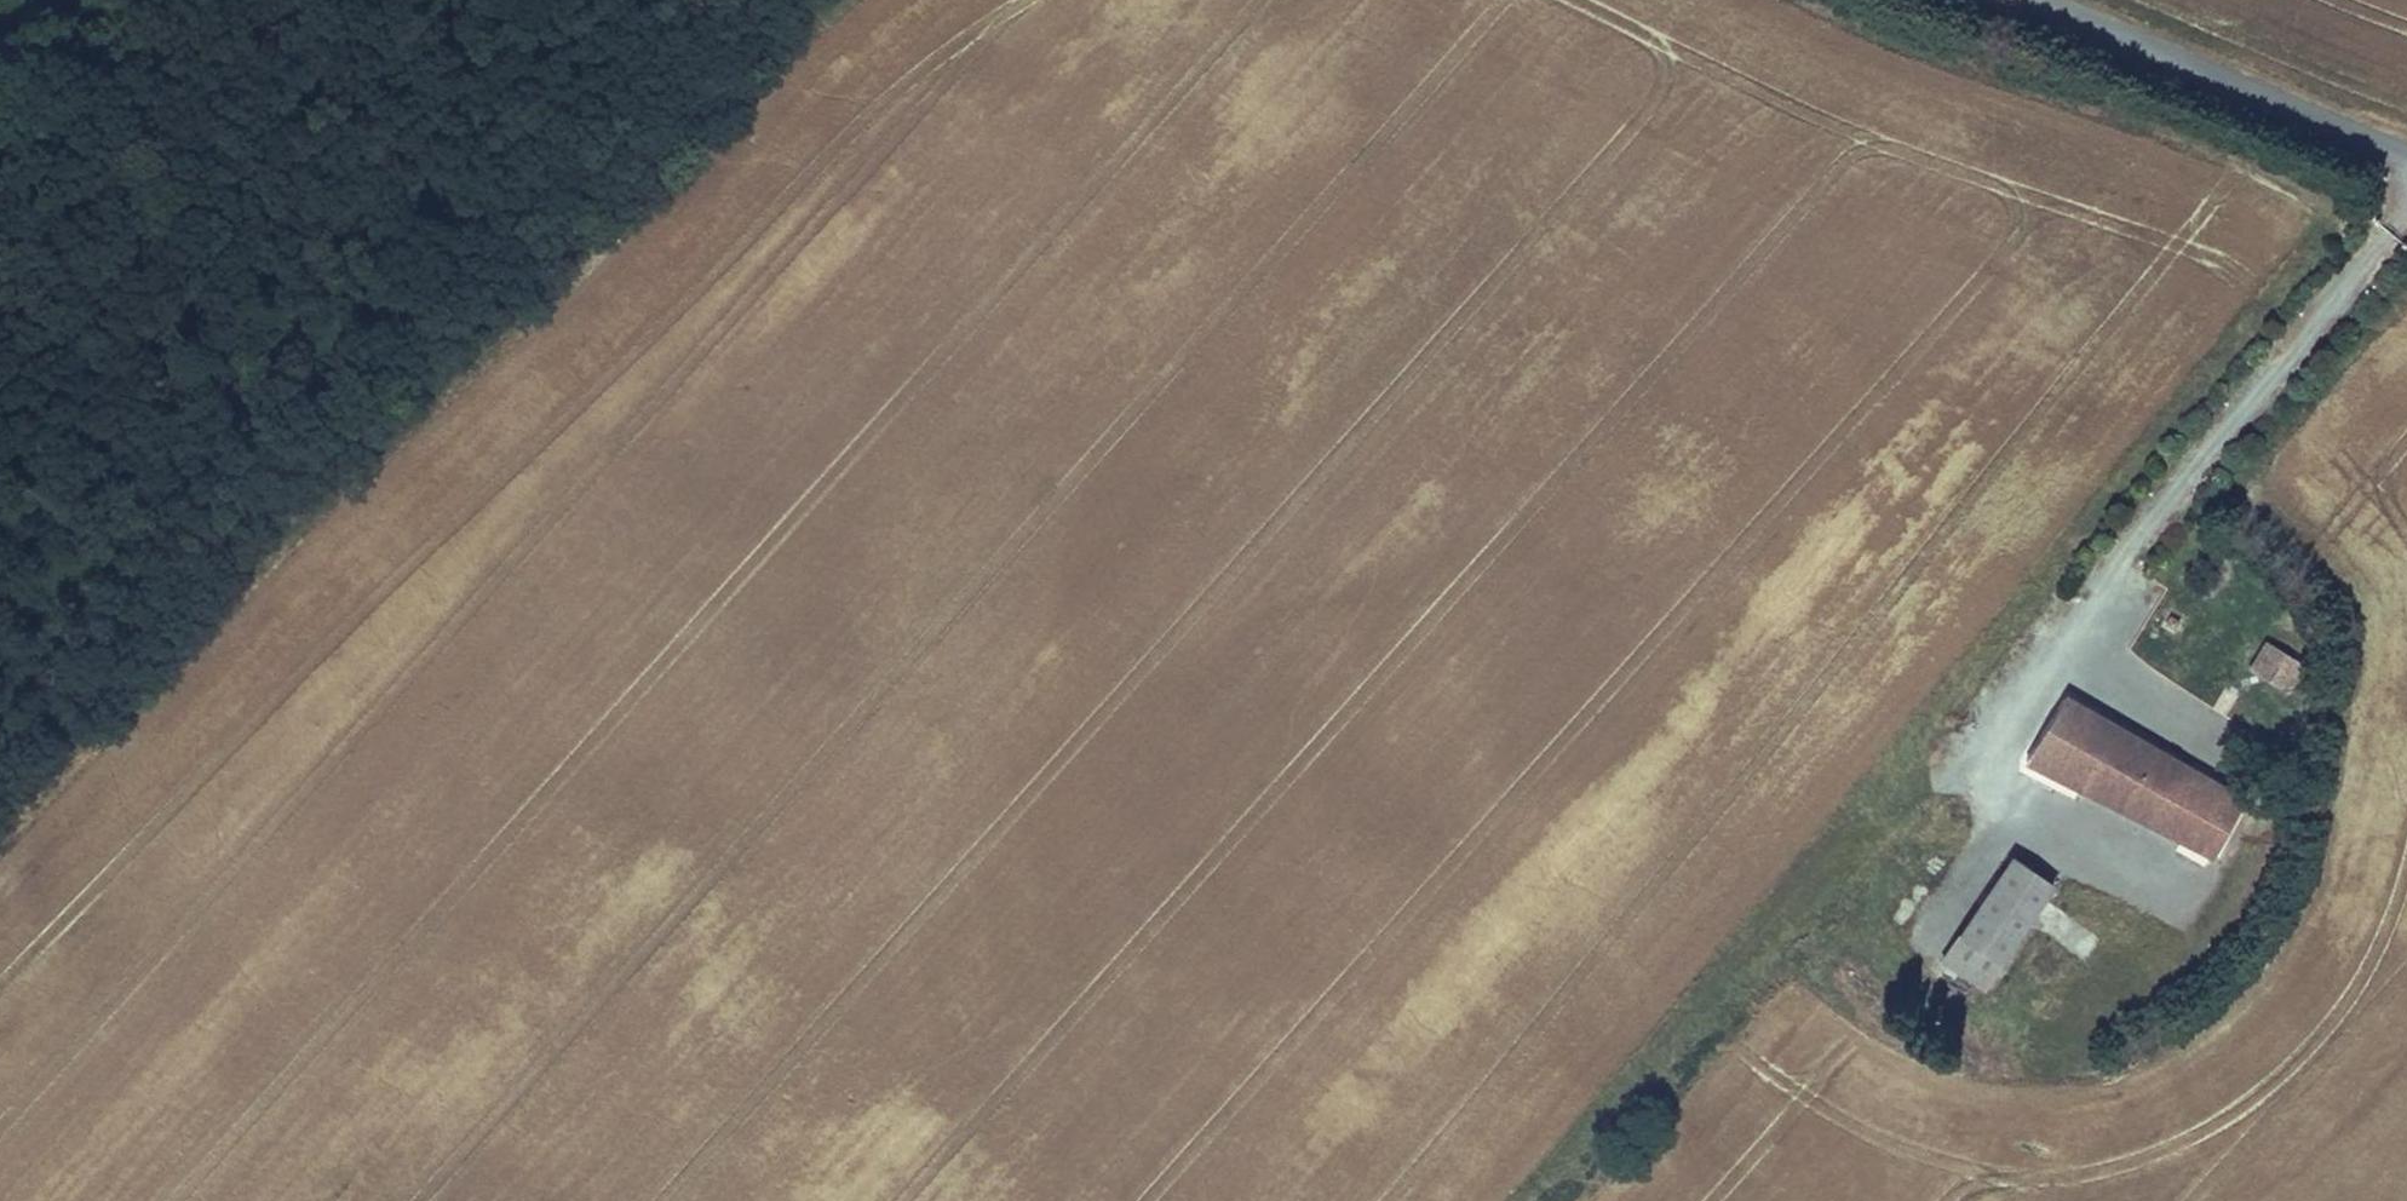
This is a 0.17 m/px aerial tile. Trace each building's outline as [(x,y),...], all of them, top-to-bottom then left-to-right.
[(2318,708),(2336,678),(2286,649),(2268,679),(2318,708)] [(2167,847),(2200,788),(2075,720),(2036,778),(2167,847)] [(2256,818),(2200,788),(2167,847),(2224,878),(2256,818)] [(2028,877),(1983,939),(2022,969),(2068,906),(2028,877)] [(2022,969),(1983,939),(1957,975),(1996,1004),(2022,969)]
